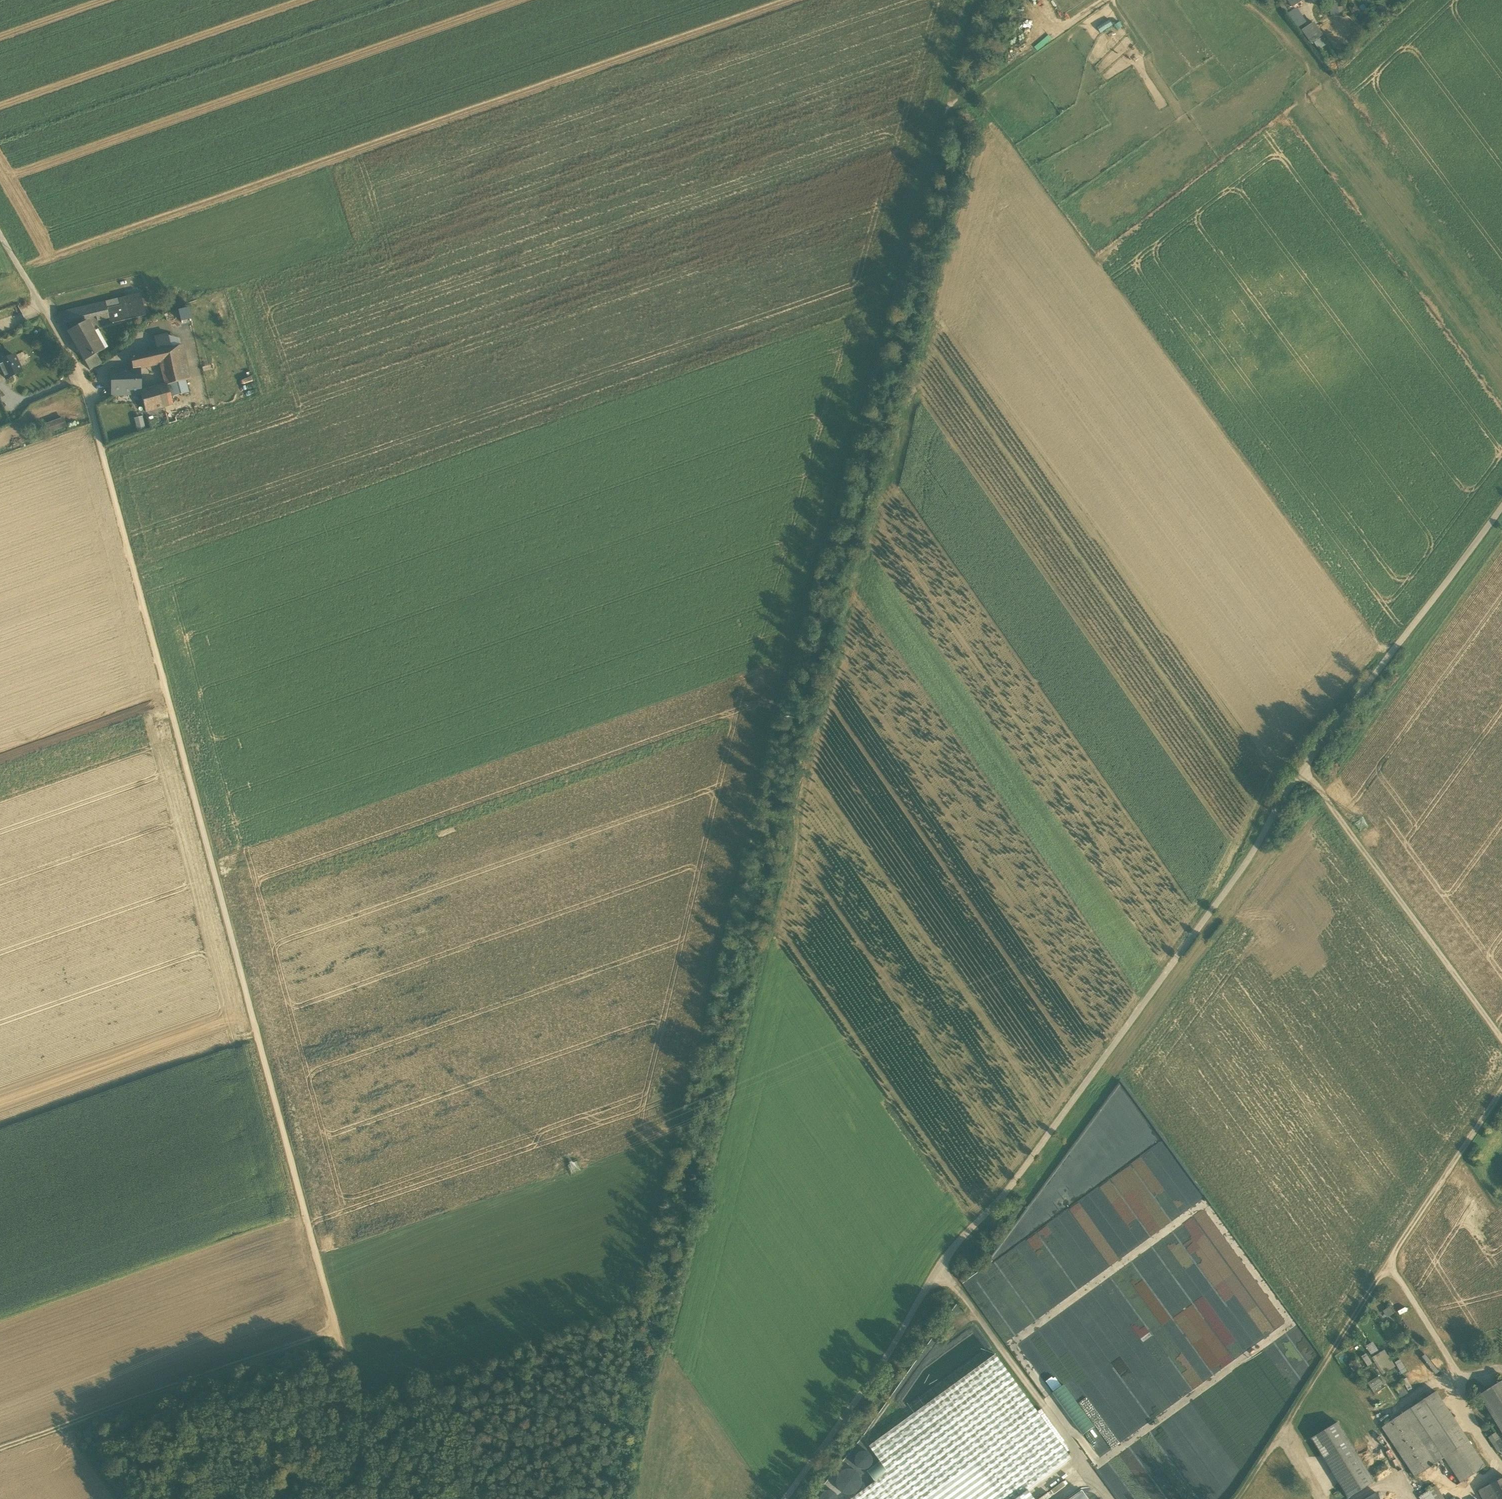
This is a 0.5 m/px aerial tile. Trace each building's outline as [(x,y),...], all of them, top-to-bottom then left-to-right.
[(1286,12),(1303,1),(1303,0),(1286,0),(1281,3),(1286,12)] [(1337,4),(1329,4),(1330,16),(1338,15),(1337,4)] [(1387,10),(1381,4),(1377,8),(1383,14),(1387,10)] [(1306,22),(1296,8),(1288,14),(1298,28),(1306,22)] [(1374,23),(1368,17),(1361,23),(1368,29),(1374,23)] [(1314,22),(1301,31),(1310,44),(1313,42),(1321,36),(1323,36),(1314,22)] [(1327,45),(1321,36),(1313,42),(1318,50),(1327,45)] [(119,299),(120,305),(124,320),(146,315),(140,294),(119,299)] [(105,302),(107,309),(120,305),(119,299),(105,302)] [(107,309),(105,302),(59,313),(63,322),(107,311),(107,309)] [(110,324),(124,320),(120,305),(107,309),(107,311),(110,324)] [(68,333),(84,361),(85,360),(95,355),(102,350),(87,322),(68,333)] [(154,337),(157,351),(171,348),(168,334),(154,337)] [(161,365),(166,385),(167,384),(167,385),(169,385),(185,380),(190,379),(182,345),(171,348),(157,351),(161,365)] [(144,354),(145,368),(161,365),(157,351),(144,354)] [(6,379),(22,372),(14,356),(5,360),(2,354),(0,355),(0,366),(6,379)] [(133,368),(133,369),(139,369),(145,368),(144,354),(130,357),(133,368)] [(85,360),(91,370),(100,364),(96,357),(95,355),(85,360)] [(111,369),(112,395),(140,394),(140,392),(139,369),(133,369),(133,368),(111,369)] [(189,392),(185,380),(169,385),(172,396),(189,392)] [(173,404),(167,385),(167,384),(166,385),(140,392),(140,394),(145,412),(173,404)] [(143,415),(134,417),(137,430),(145,428),(143,415)] [(46,423),(50,432),(67,426),(63,417),(46,423)] [(1147,1146),(1159,1138),(1122,1086),(1108,1095),(1108,1105),(1109,1106),(1110,1106),(1110,1110),(1106,1110),(1087,1123),(1088,1182),(1095,1182),(1097,1180),(1099,1180),(1129,1159),(1129,1153),(1126,1149),(1132,1149),(1133,1147),(1130,1143),(1130,1136),(1137,1136),(1137,1146),(1147,1146)] [(1081,1226),(1087,1226),(1088,1204),(1071,1204),(1070,1216),(1081,1216),(1081,1226)] [(994,1260),(963,1281),(984,1310),(990,1306),(988,1303),(995,1298),(989,1290),(1001,1282),(995,1273),(1000,1269),(994,1260)] [(1389,1307),(1383,1312),(1386,1318),(1393,1314),(1389,1307)] [(1372,1357),(1373,1356),(1379,1353),(1372,1342),(1366,1346),(1372,1357)] [(1373,1356),(1383,1373),(1395,1367),(1384,1350),(1379,1353),(1373,1356)] [(1028,1490),(1071,1458),(995,1354),(869,1446),(880,1461),(888,1472),(875,1482),(851,1498),(1015,1498),(1028,1490)] [(1366,1354),(1361,1357),(1367,1366),(1372,1363),(1366,1354)] [(1357,1360),(1349,1365),(1353,1371),(1361,1366),(1357,1360)] [(1400,1360),(1395,1363),(1401,1374),(1407,1371),(1400,1360)] [(1091,1376),(1091,1407),(1101,1407),(1101,1412),(1116,1412),(1116,1403),(1113,1403),(1113,1376),(1091,1376)] [(1385,1388),(1378,1376),(1367,1383),(1374,1394),(1385,1388)] [(1071,1378),(1053,1392),(1085,1434),(1090,1434),(1090,1438),(1097,1448),(1097,1454),(1102,1454),(1120,1441),(1116,1435),(1102,1435),(1095,1426),(1098,1424),(1096,1421),(1090,1421),(1090,1408),(1079,1408),(1087,1402),(1079,1392),(1079,1389),(1071,1378)] [(1501,1433),(1501,1381),(1479,1395),(1501,1433)] [(1395,1390),(1400,1398),(1408,1393),(1403,1385),(1395,1390)] [(1436,1391),(1411,1408),(1444,1458),(1469,1441),(1436,1391)] [(1411,1408),(1402,1413),(1436,1463),(1444,1458),(1411,1408)] [(1415,1477),(1436,1463),(1402,1413),(1382,1427),(1415,1477)] [(1312,1438),(1348,1498),(1374,1482),(1337,1423),(1312,1438)] [(1501,1448),(1501,1444),(1495,1433),(1487,1437),(1496,1452),(1501,1448)] [(1486,1466),(1469,1441),(1444,1458),(1461,1483),(1486,1466)] [(855,1465),(857,1467),(859,1468),(861,1469),(864,1470),(867,1469),(869,1468),(871,1465),(873,1463),(873,1460),(873,1458),(872,1456),(870,1454),(868,1452),(865,1451),(862,1451),(859,1452),(857,1454),(855,1456),(854,1459),(854,1462),(855,1465)] [(867,1471),(875,1482),(888,1472),(880,1461),(867,1471)] [(836,1480),(836,1484),(836,1485),(838,1488),(840,1491),(842,1493),(844,1494),(847,1495),(851,1494),(854,1494),(856,1493),(858,1491),(860,1489),(861,1486),(862,1483),(861,1479),(860,1476),(858,1472),(856,1471),(853,1469),(849,1469),(845,1469),(842,1471),(839,1473),(837,1476),(836,1480)] [(1489,1485),(1496,1498),(1501,1498),(1501,1478),(1489,1485)] [(1435,1485),(1419,1497),(1420,1498),(1444,1498),(1435,1485)] [(1489,1485),(1484,1488),(1489,1498),(1496,1498),(1489,1485)] [(1484,1488),(1478,1491),(1482,1498),(1489,1498),(1484,1488)] [(820,1498),(838,1498),(838,1497),(837,1495),(836,1493),(834,1492),(832,1491),(830,1490),(827,1491),(824,1492),(822,1493),(821,1495),(820,1498)] [(1028,1490),(1015,1498),(1034,1498),(1028,1490)]
